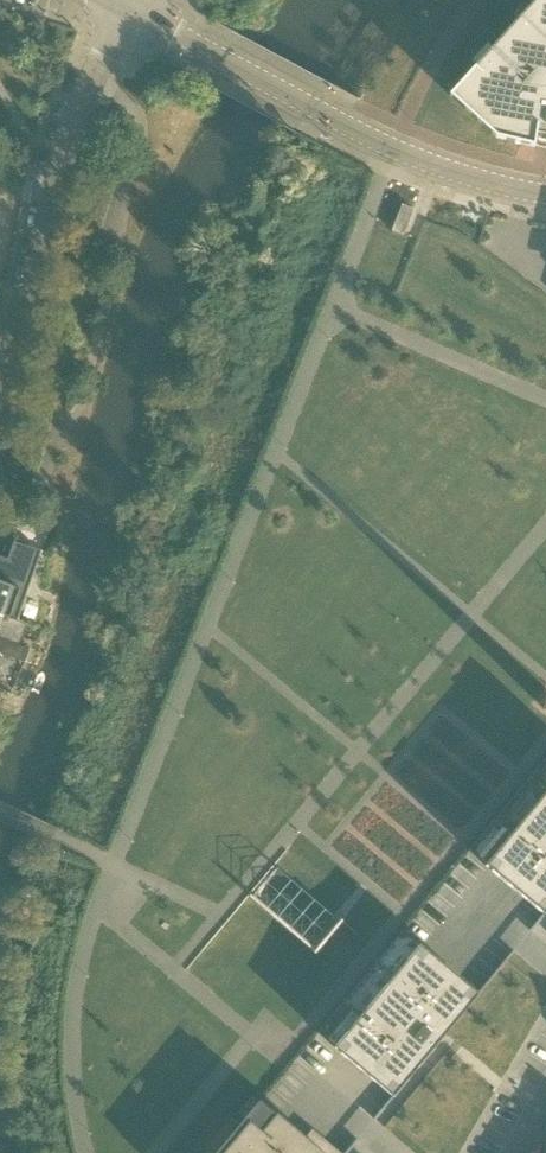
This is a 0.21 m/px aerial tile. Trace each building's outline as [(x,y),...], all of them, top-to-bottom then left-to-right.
[(495,136),(545,148),(545,0),(534,0),(448,95),(495,136)] [(404,235),(414,209),(403,205),(393,231),(404,235)] [(4,615),(14,588),(0,583),(0,615),(3,616),(4,615)] [(4,615),(3,616),(0,615),(0,636),(20,643),(27,624),(4,615)] [(20,643),(0,636),(0,656),(1,654),(25,662),(30,650),(19,646),(20,643)] [(468,852),(545,916),(545,915),(545,758),(468,852)] [(346,918),(277,860),(248,894),(318,952),(346,918)] [(448,1033),(480,995),(421,946),(403,931),(317,1033),(319,1035),(335,1049),(393,1097),(395,1098),(427,1059),(445,1037),(440,1033),(443,1030),(448,1034),(448,1033)] [(262,1102),(261,1101),(260,1103),(246,1119),(218,1152),(341,1152),(313,1129),(306,1138),(262,1102)]
